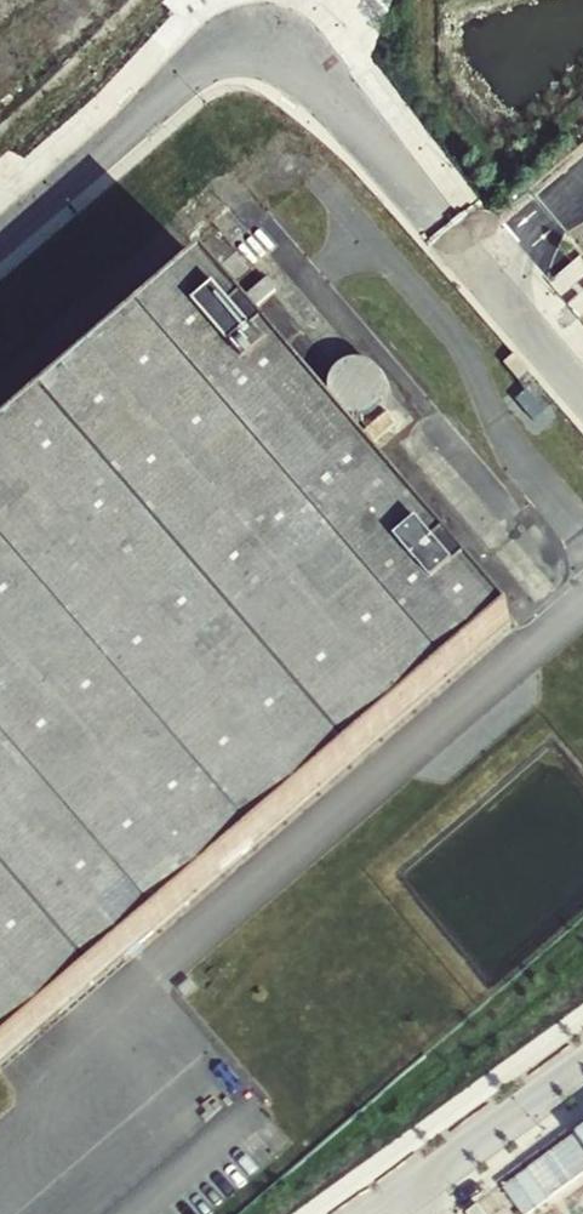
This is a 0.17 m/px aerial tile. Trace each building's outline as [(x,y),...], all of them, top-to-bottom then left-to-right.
[(125,959),(124,958),(513,622),(213,277),(0,458),(0,1065),(125,959)] [(326,384),(356,425),(379,408),(389,420),(406,408),(367,355),(326,384)]
